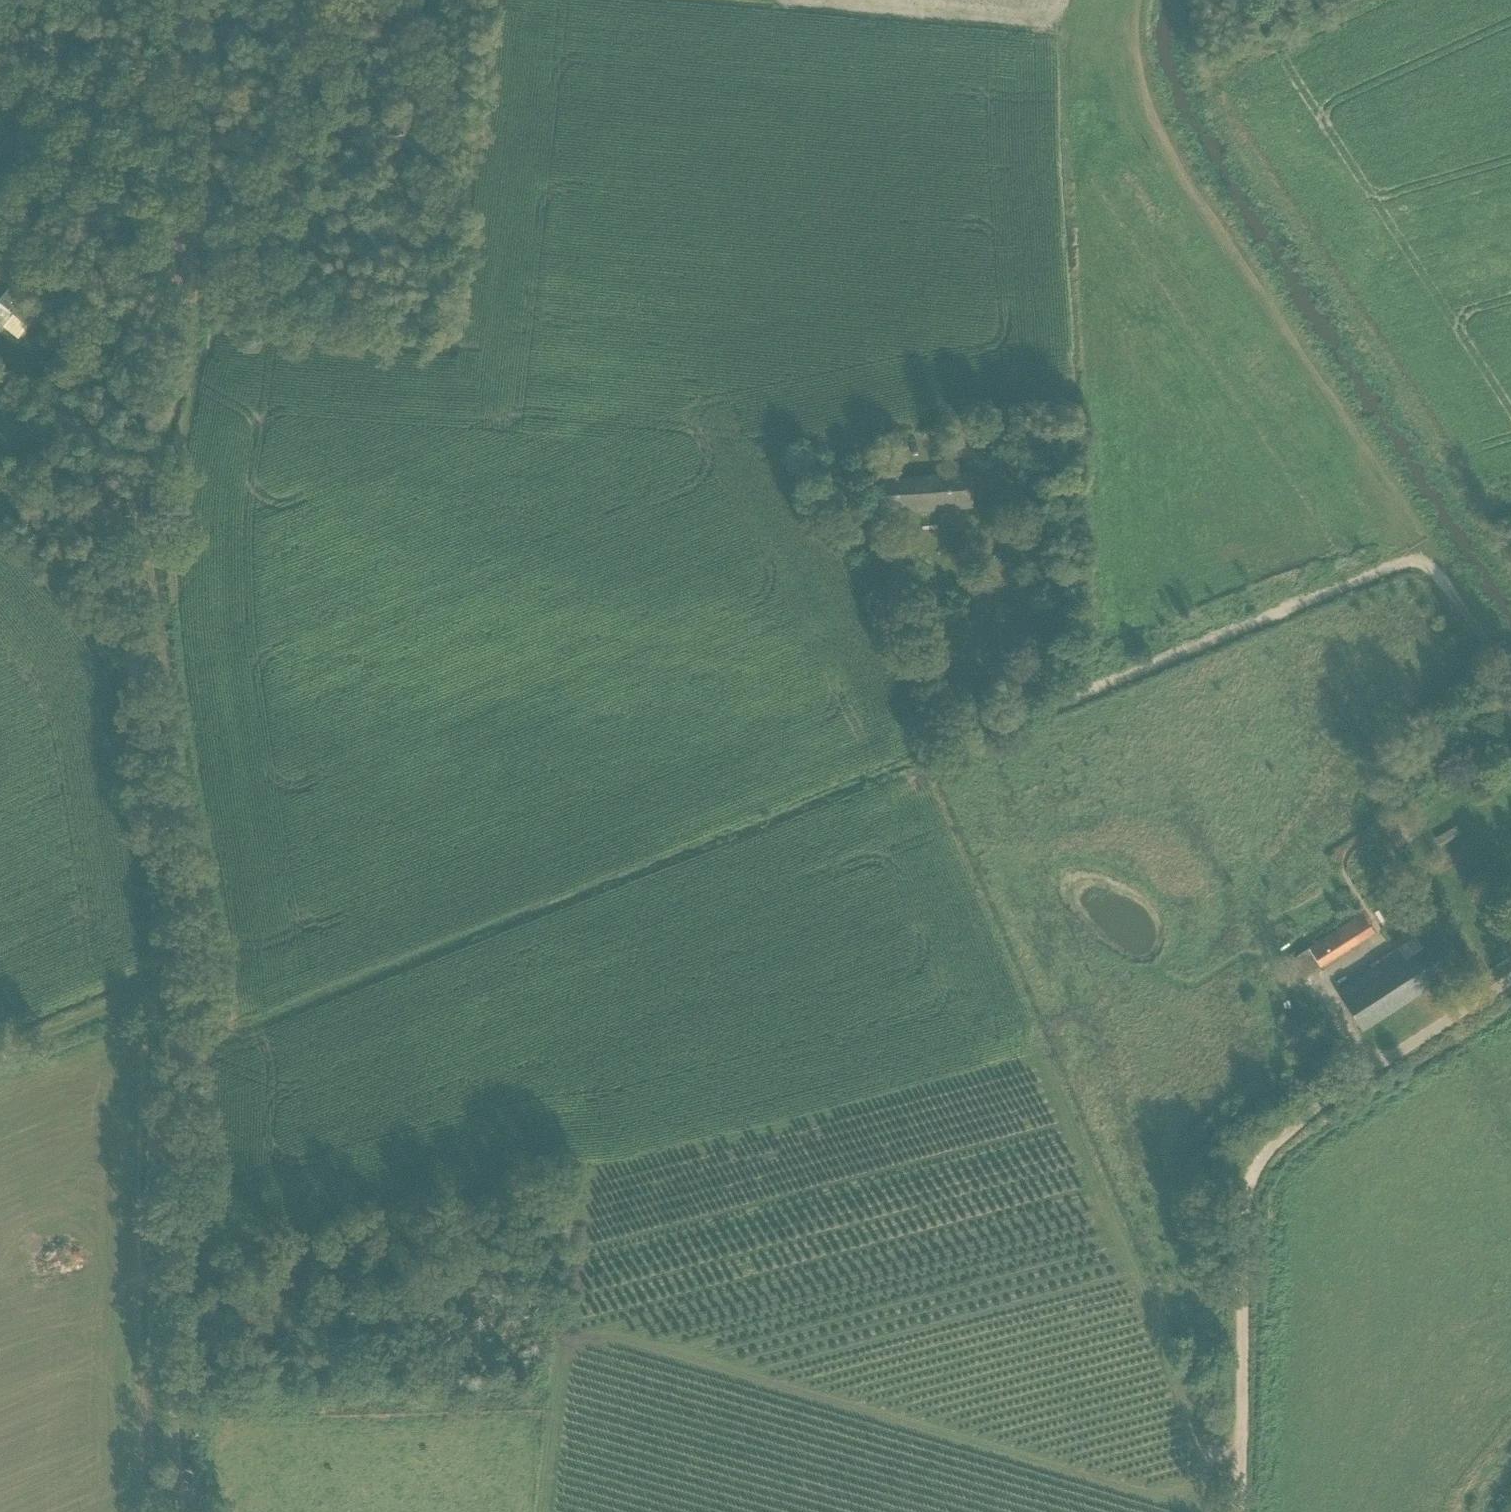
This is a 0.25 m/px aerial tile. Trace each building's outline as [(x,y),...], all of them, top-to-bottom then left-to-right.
[(864,484),(865,495),(866,515),(973,508),(970,474),(928,478),(928,479),(884,483),(884,482),(864,484)] [(1362,916),(1290,960),(1302,979),(1373,933),(1362,916)] [(1336,993),(1350,1014),(1361,1031),(1460,967),(1433,926),(1415,937),(1369,965),(1372,970),(1336,993)]
